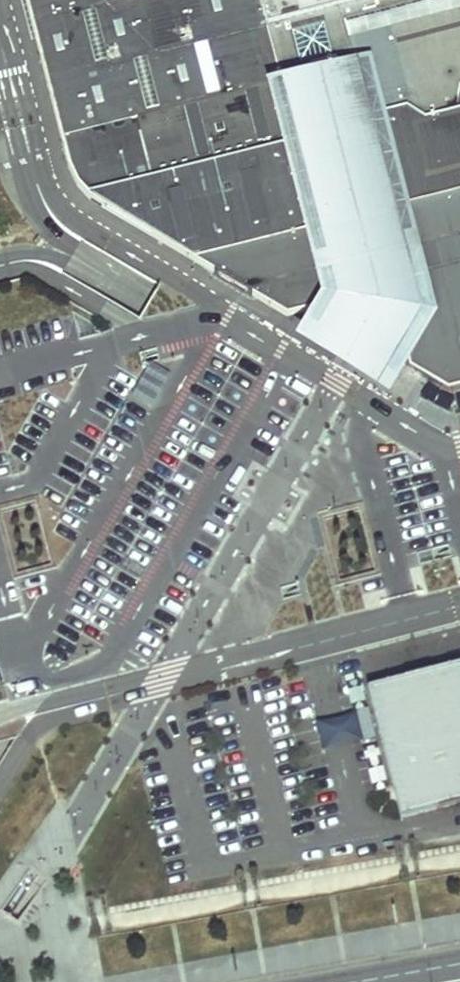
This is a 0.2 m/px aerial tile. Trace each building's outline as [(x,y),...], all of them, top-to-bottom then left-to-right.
[(65,133),(80,188),(101,220),(153,247),(206,278),(291,325),(311,318),(318,339),(342,351),(382,371),(407,364),(411,378),(414,388),(459,411),(459,0),(29,0),(65,133)] [(403,819),(459,804),(459,666),(370,688),(403,819)]
